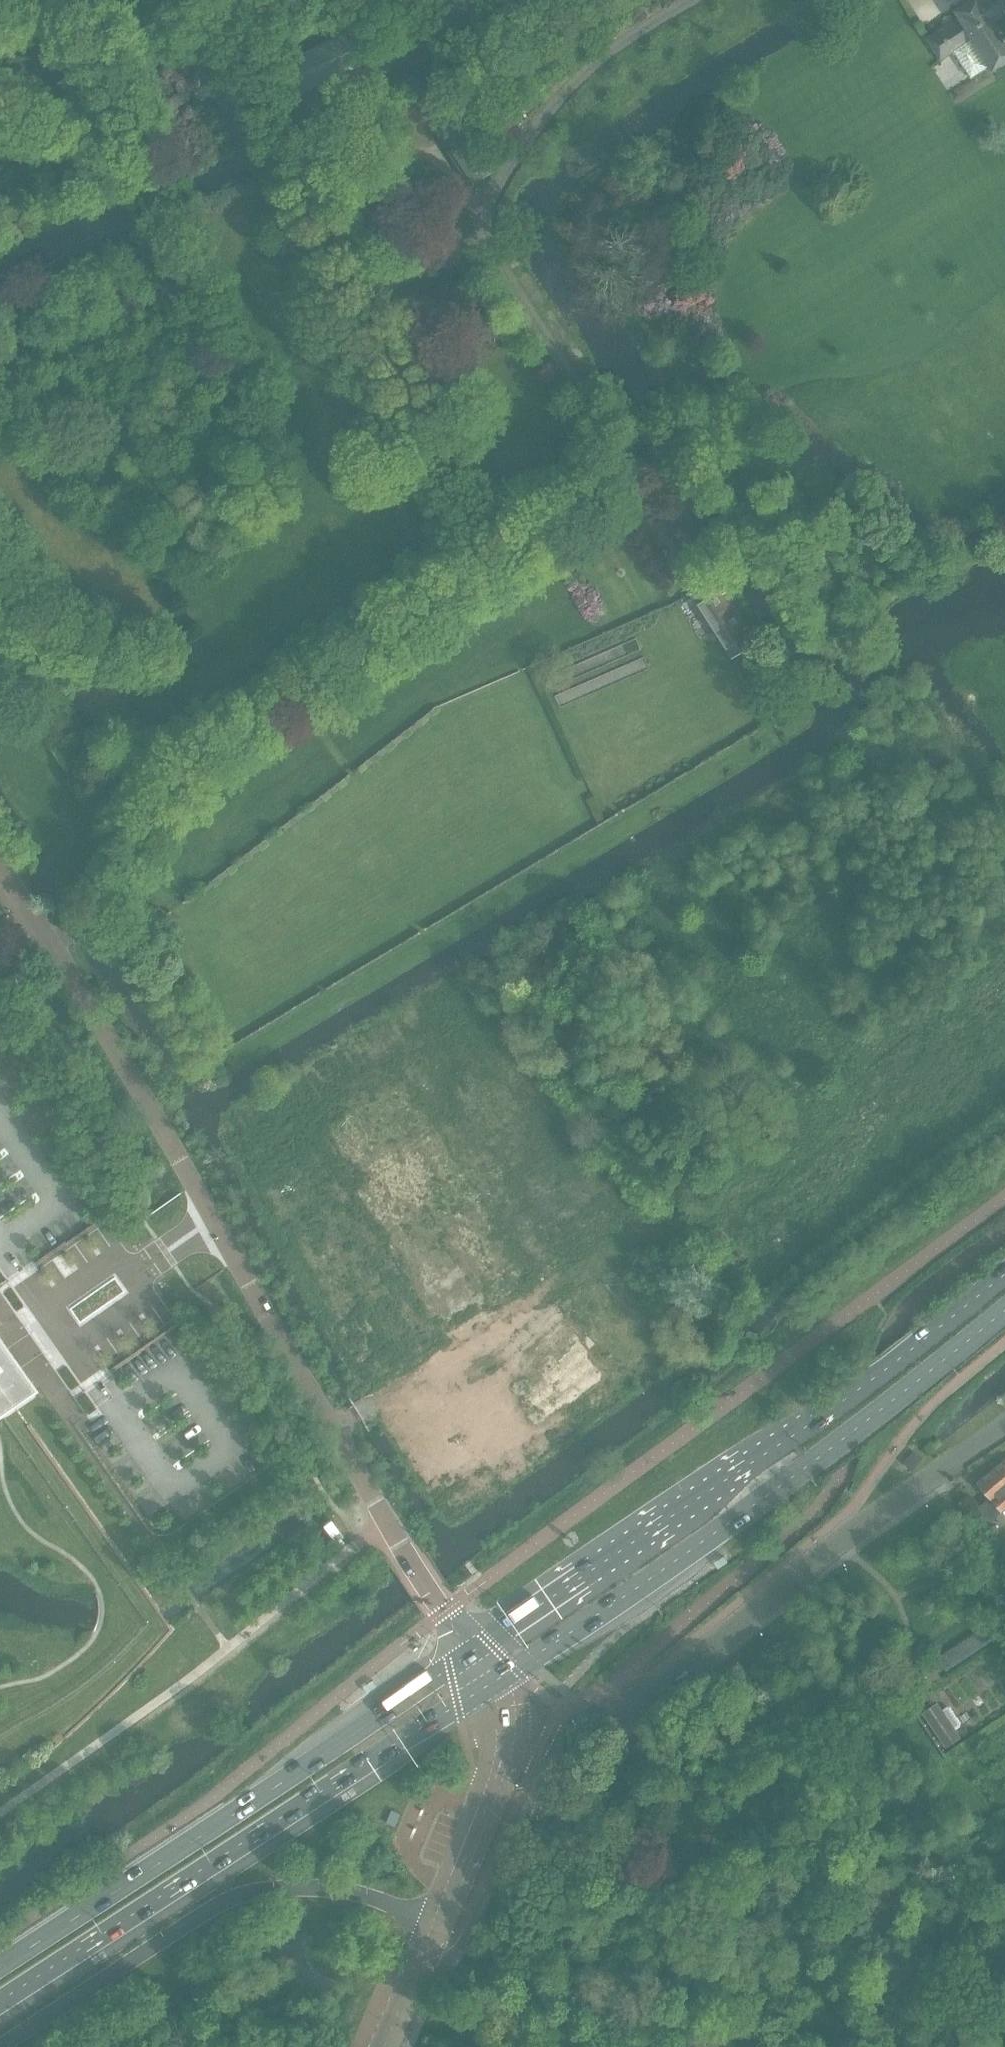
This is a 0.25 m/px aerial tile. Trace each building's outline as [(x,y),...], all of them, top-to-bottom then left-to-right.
[(955,11),(959,18),(928,37),(940,56),(953,48),(974,81),(1004,62),(1004,38),(994,20),(1004,13),(1004,0),(972,0),(955,11)] [(508,118),(510,120),(517,115),(515,113),(520,110),(515,102),(498,114),(503,121),(508,118)] [(731,658),(750,645),(709,580),(689,593),(731,658)] [(2,1414),(15,1405),(37,1389),(22,1368),(14,1357),(7,1346),(0,1336),(0,1415),(2,1414)] [(921,1458),(913,1452),(904,1463),(912,1469),(921,1458)] [(977,1483),(991,1500),(983,1506),(1000,1526),(1004,1522),(1004,1459),(977,1483)] [(923,1713),(946,1746),(959,1737),(937,1704),(923,1713)] [(391,1810),(386,1823),(395,1827),(401,1814),(391,1810)]
